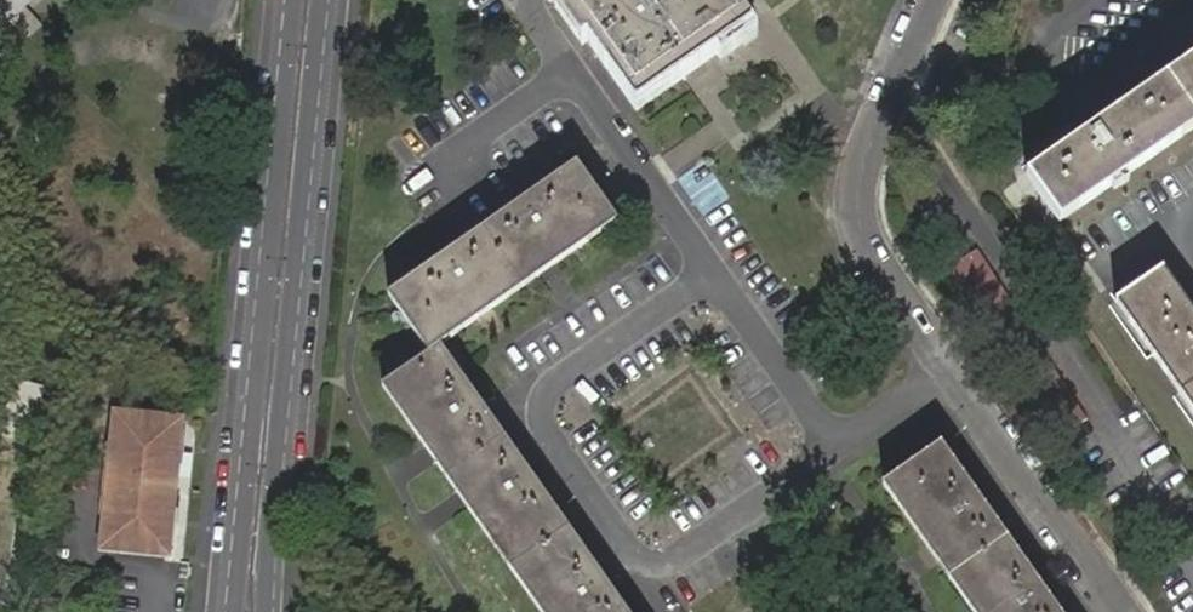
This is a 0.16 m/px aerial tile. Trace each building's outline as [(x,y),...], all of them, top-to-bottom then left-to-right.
[(21,26),(50,0),(0,0),(0,3),(21,26)] [(594,52),(602,47),(649,117),(763,38),(738,0),(583,0),(567,11),(594,52)] [(1027,174),(1060,222),(1192,129),(1192,59),(1027,174)] [(436,361),(449,354),(631,226),(591,169),(398,304),(436,361)] [(988,248),(958,267),(997,329),(1026,310),(988,248)] [(1192,412),(1192,312),(1164,270),(1117,302),(1192,412)] [(449,354),(436,361),(389,395),(540,611),(625,611),(449,354)] [(193,413),(121,406),(107,545),(178,552),(193,413)] [(950,454),(891,494),(972,611),(1058,611),(950,454)]
